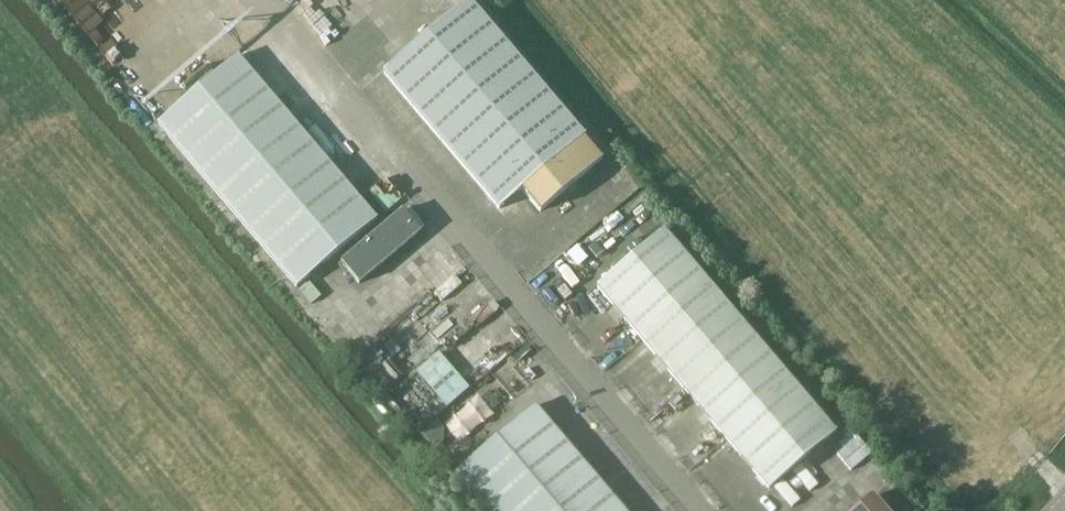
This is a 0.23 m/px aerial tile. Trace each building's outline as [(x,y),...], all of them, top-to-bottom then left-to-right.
[(469,0),(383,73),(499,208),(521,189),(540,211),(601,159),(583,137),(584,136),(469,0)] [(377,218),(238,55),(158,123),(296,287),(377,218)] [(382,228),(341,262),(358,282),(399,249),(420,231),(403,211),(382,228)] [(664,230),(597,287),(768,488),(835,431),(664,230)] [(578,265),(597,286),(606,279),(587,257),(578,265)] [(486,510),(625,510),(535,405),(455,474),(486,510)] [(876,501),(877,501),(872,496),(867,500),(854,510),(885,510),(876,501)]
